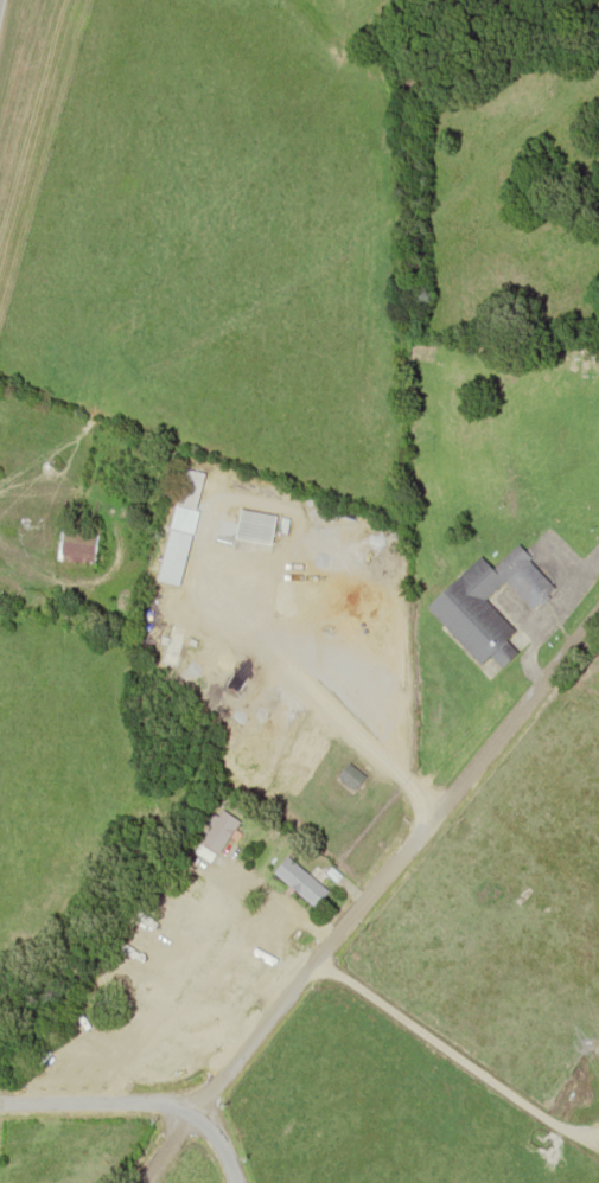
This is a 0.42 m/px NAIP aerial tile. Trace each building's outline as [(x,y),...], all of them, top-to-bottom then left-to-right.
[(203,473),(185,467),(174,503),(193,509),(203,473)] [(270,543),(275,514),(238,508),(233,537),(270,543)] [(61,520),(54,557),(91,564),(98,526),(61,520)] [(425,604),(477,665),(490,654),(499,665),(515,652),(503,638),(512,629),(484,597),(505,579),(530,608),(554,588),(516,544),(490,567),(480,556),(425,604)] [(216,612),(222,574),(192,569),(186,607),(216,612)] [(288,767),(298,774),(309,758),(299,751),(288,767)] [(364,775),(347,762),(336,776),(353,789),(364,775)] [(236,818),(217,808),(194,852),(213,862),(236,818)] [(327,891),(286,855),(273,870),(313,906),(327,891)]
